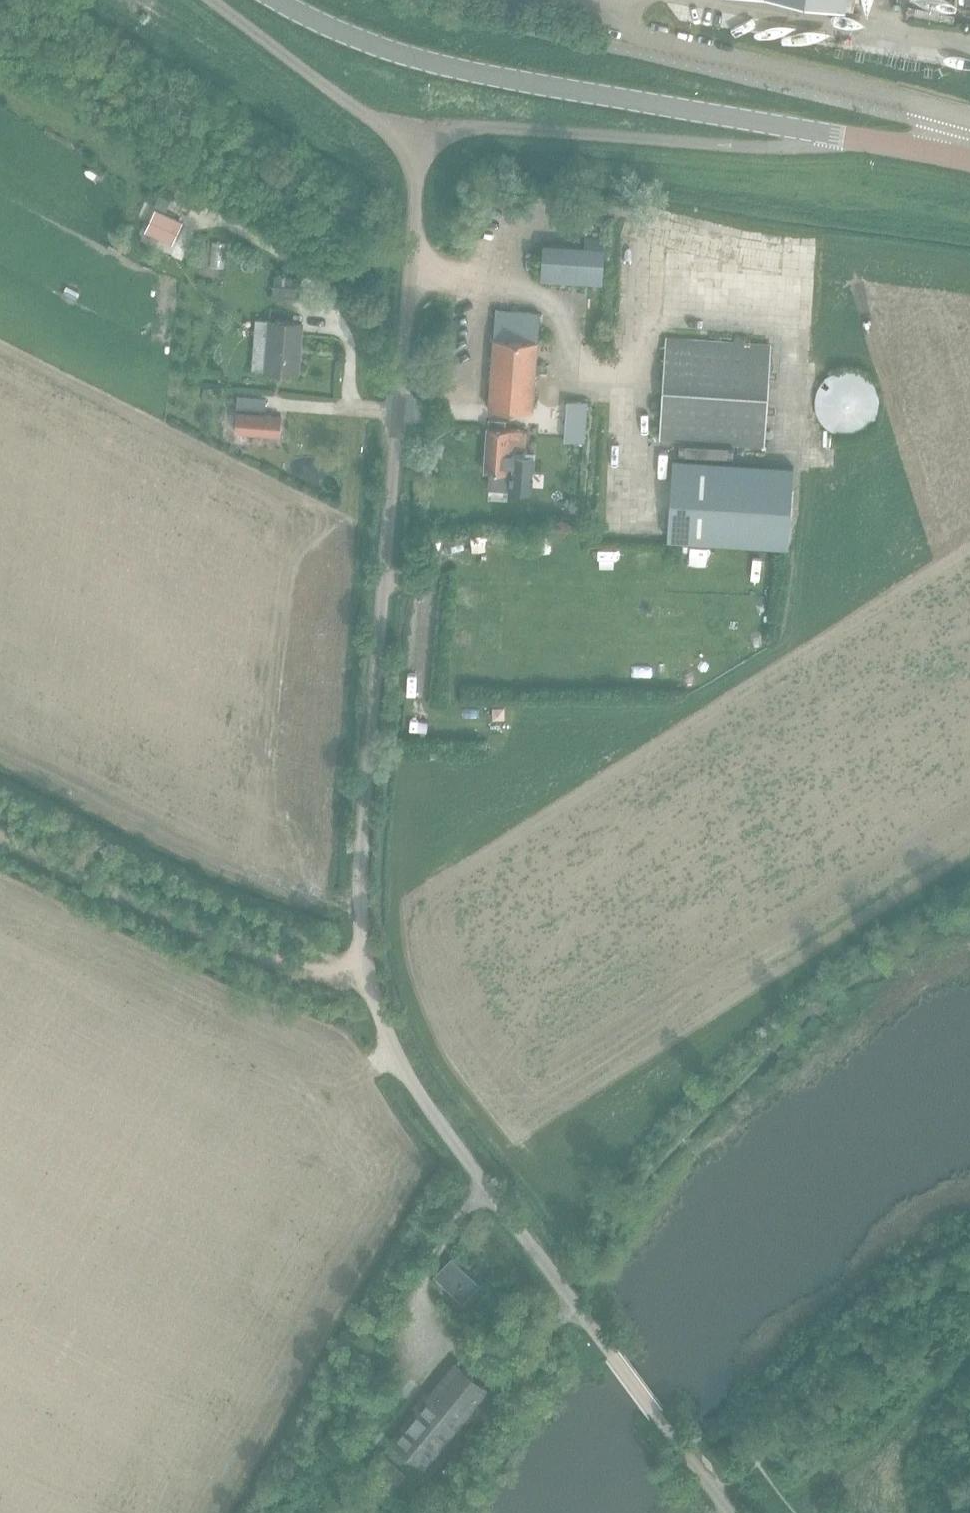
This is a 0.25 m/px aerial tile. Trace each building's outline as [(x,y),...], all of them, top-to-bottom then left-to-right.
[(155,208),(145,230),(172,243),(183,220),(155,208)] [(604,247),(543,244),(541,280),(603,284),(604,247)] [(538,340),(540,312),(496,309),(494,336),(493,336),(488,407),(533,411),(539,340),(538,340)] [(298,370),(302,322),(271,320),(267,367),(298,370)] [(787,548),(792,468),(712,463),(714,442),(764,445),(770,346),(665,339),(659,438),(674,439),(667,539),(787,548)] [(844,436),(847,436),(850,436),(853,435),(856,434),(859,433),(862,432),(865,430),(867,428),(870,426),(872,423),(874,421),(875,418),(877,415),(878,412),(879,409),(879,406),(879,403),(879,399),(878,396),(877,393),(876,390),(875,387),(873,384),(871,382),(869,380),(867,378),(864,376),(861,374),(858,373),(855,372),(852,371),(849,371),(846,370),(843,371),(839,371),(836,372),(833,373),(830,375),(828,376),(825,378),(823,380),(821,383),(819,386),(817,388),(816,391),(815,394),(814,397),(814,401),(814,404),(814,407),(814,410),(815,413),(816,416),(818,419),(820,422),(822,424),(824,427),(826,429),(829,431),(831,432),(834,433),(837,435),(840,435),(844,436)] [(583,443),(586,402),(567,401),(563,442),(583,443)] [(281,415),(237,412),(235,431),(279,434),(281,415)] [(487,426),(484,470),(490,470),(489,486),(523,488),(524,486),(531,486),(534,455),(524,454),(526,429),(505,428),(506,419),(488,418),(488,426),(487,426)] [(450,1258),(435,1275),(463,1300),(478,1284),(450,1258)] [(479,1306),(471,1314),(477,1320),(485,1312),(479,1306)] [(489,1388),(455,1360),(390,1438),(424,1467),(489,1388)] [(405,1475),(382,1453),(371,1465),(394,1487),(405,1475)]
